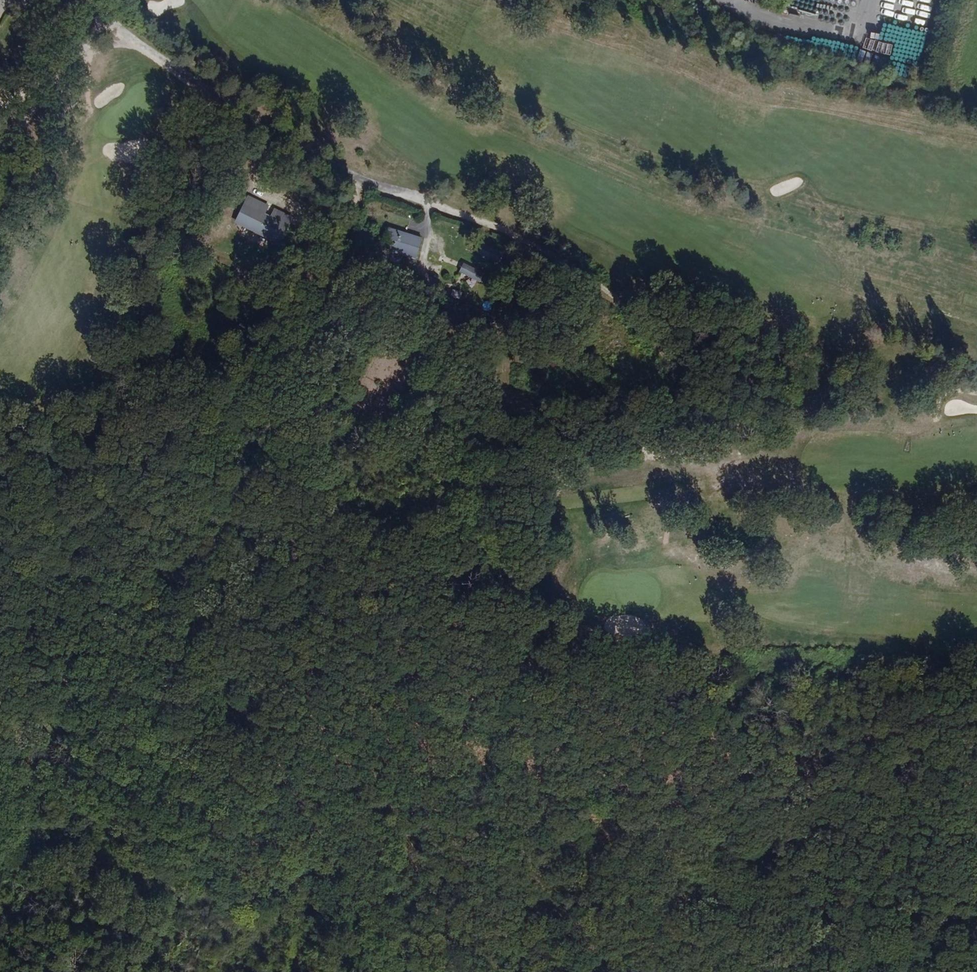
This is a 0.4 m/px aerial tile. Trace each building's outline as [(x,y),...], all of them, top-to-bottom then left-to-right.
[(270,206),(248,194),(234,222),(281,247),(296,218),(276,208),(271,217),(266,214),(270,206)] [(503,251),(484,243),(480,254),(499,261),(503,251)] [(439,256),(406,244),(401,259),(434,270),(439,256)] [(485,273),(464,262),(458,273),(480,283),(485,273)]
